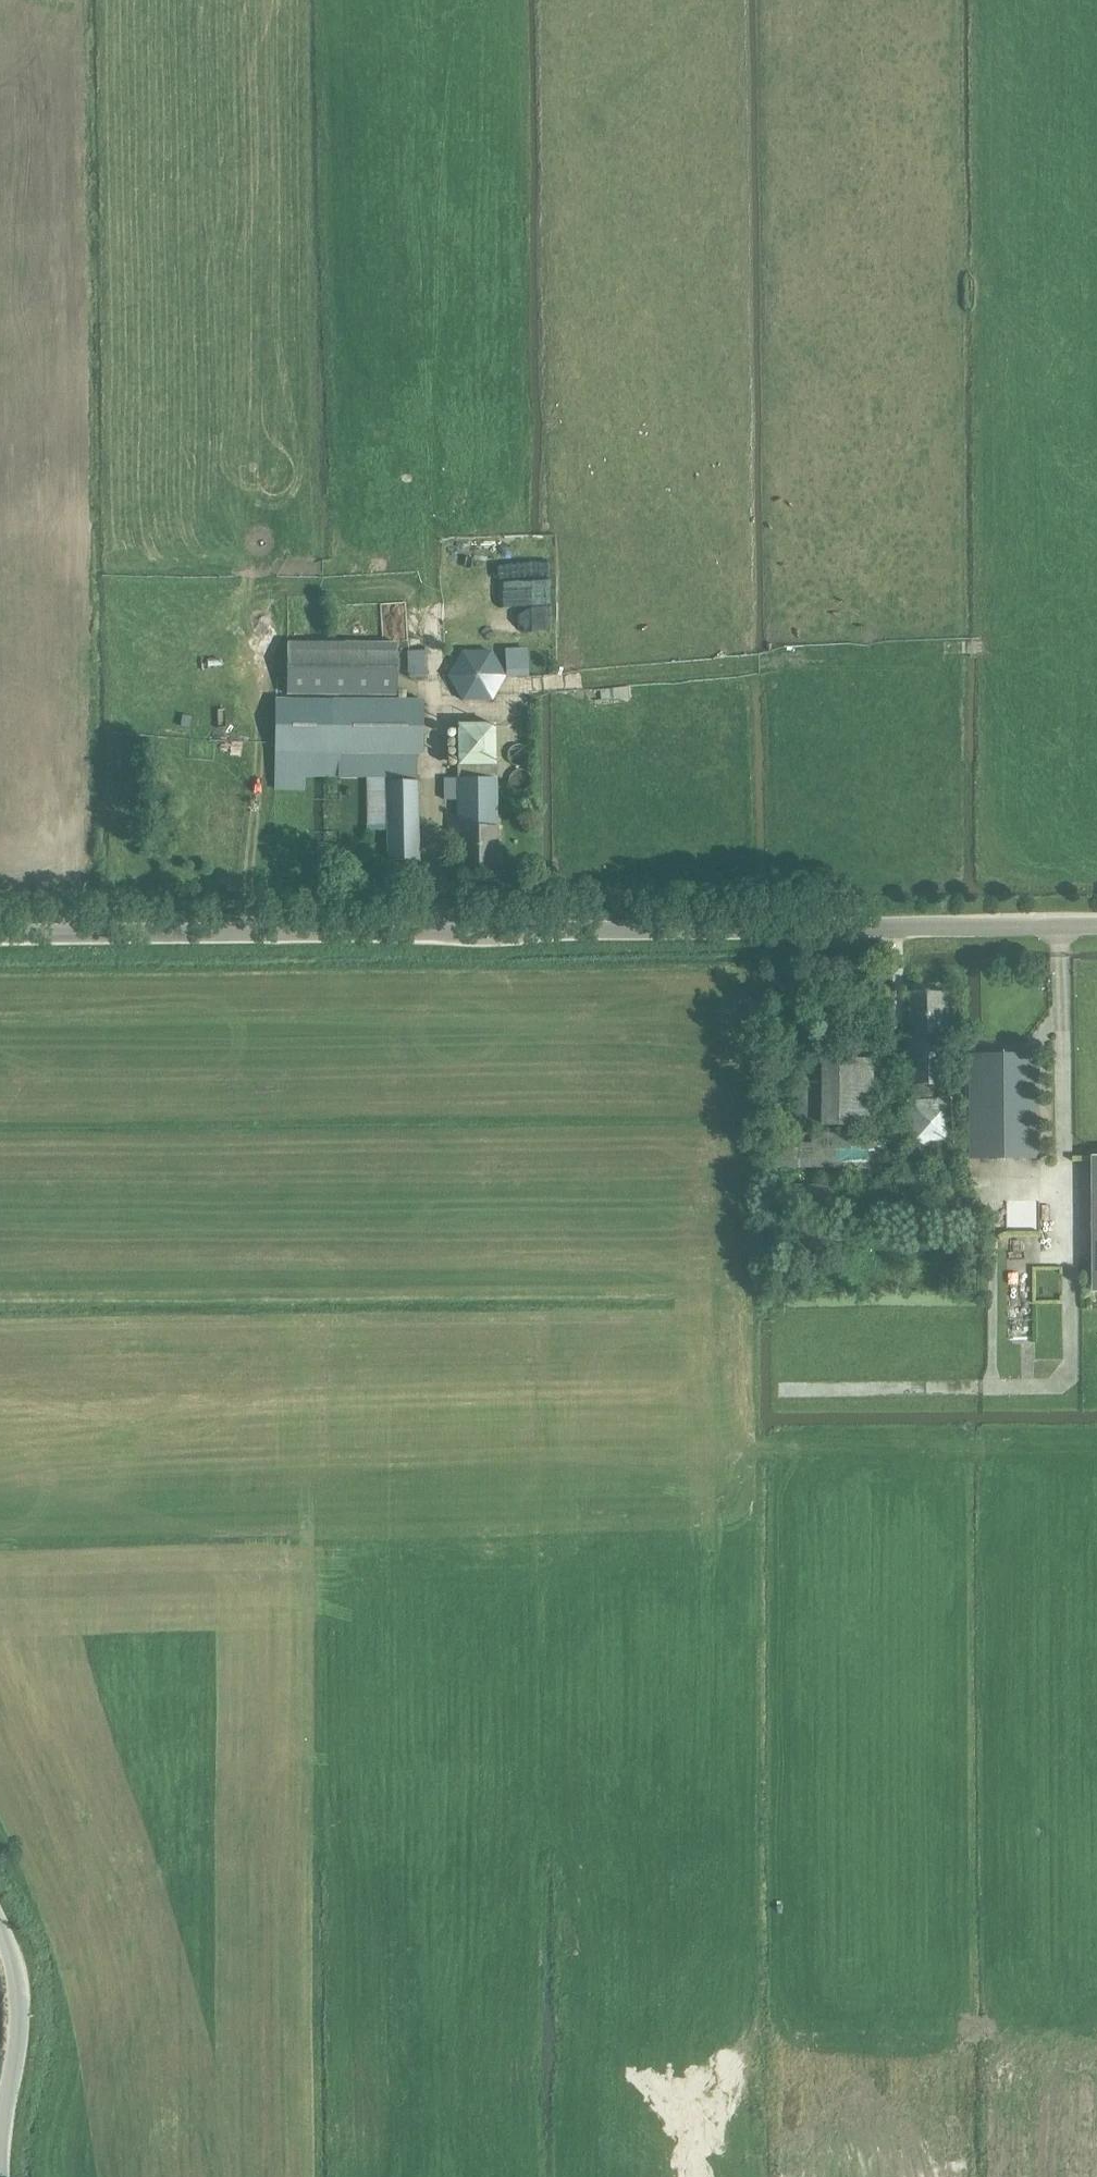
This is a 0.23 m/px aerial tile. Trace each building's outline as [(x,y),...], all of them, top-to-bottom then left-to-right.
[(498,585),(543,584),(543,561),(497,562),(498,585)] [(550,614),(495,615),(496,632),(550,630),(550,614)] [(287,642),(287,695),(396,695),(396,642),(287,642)] [(429,674),(429,648),(410,649),(411,674),(429,674)] [(491,700),(504,676),(490,650),(462,651),(448,676),(462,701),(491,700)] [(504,676),(525,676),(525,650),(504,650),(504,676)] [(422,753),(423,700),(278,699),(278,777),(327,777),(327,752),(422,753)] [(458,766),(493,766),(493,723),(458,723),(458,766)] [(387,862),(418,861),(417,754),(337,754),(337,776),(367,776),(367,823),(387,823),(387,862)] [(457,867),(497,867),(497,778),(443,778),(443,800),(457,800),(457,867)] [(951,1037),(972,1037),(972,1022),(950,1022),(950,992),(910,993),(911,1086),(951,1085),(951,1037)] [(971,1158),(1040,1157),(1040,1055),(971,1055),(971,1158)] [(874,1125),(875,1060),(800,1058),(799,1125),(832,1124),(874,1125)] [(914,1143),(960,1143),(959,1097),(913,1098),(914,1143)] [(887,1168),(887,1132),(788,1131),(788,1108),(778,1108),(777,1130),(776,1130),(776,1166),(887,1168)] [(795,1214),(850,1212),(849,1183),(794,1184),(795,1214)]
